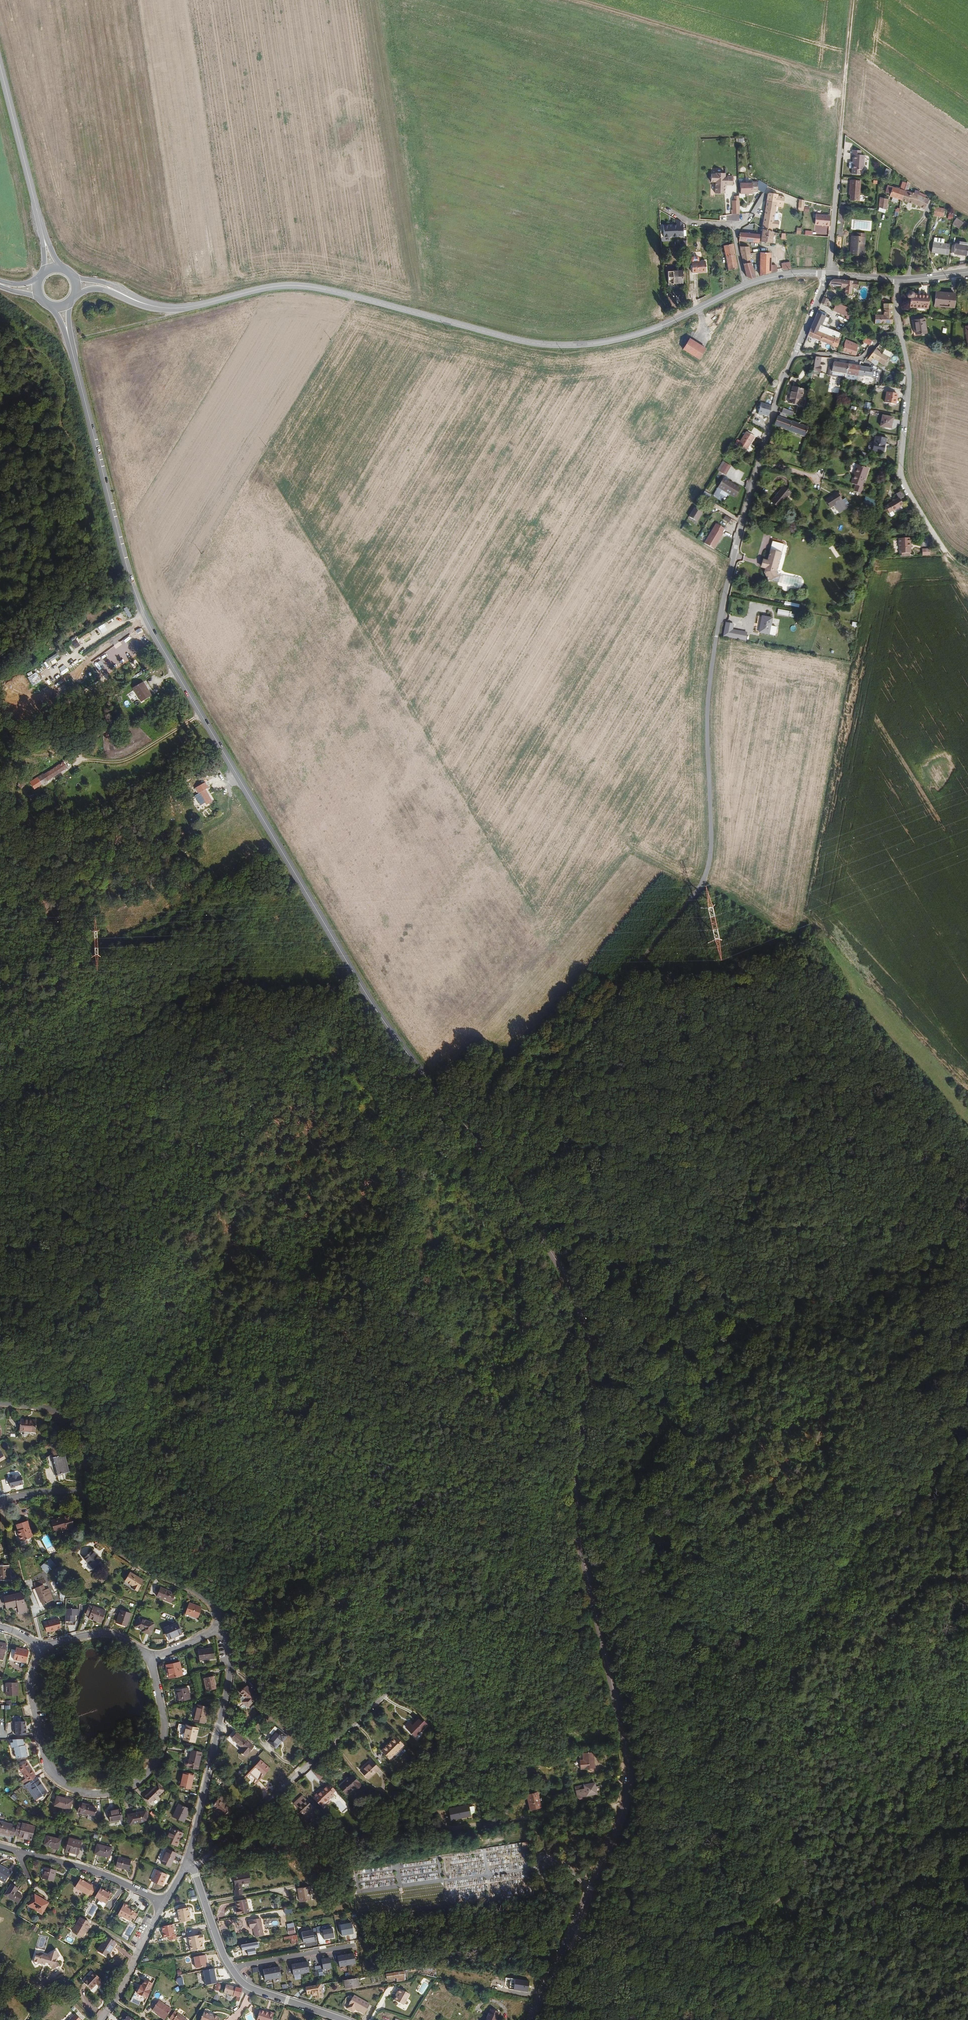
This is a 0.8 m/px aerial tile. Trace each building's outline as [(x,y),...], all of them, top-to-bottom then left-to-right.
[(862,156),(862,151),(853,151),(853,155),(854,155),(854,163),(851,163),(851,169),(853,169),(853,175),(862,175),(862,170),(865,171),(865,156),(862,156)] [(733,185),(733,176),(728,176),(728,178),(725,178),(726,173),(716,173),(716,174),(711,174),(711,182),(716,182),(715,193),(724,193),(725,186),(726,185),(733,185)] [(860,201),(861,181),(850,180),(850,190),(848,190),(848,192),(849,193),(849,195),(851,195),(851,200),(860,201)] [(758,192),(758,182),(739,182),(739,195),(755,194),(755,192),(758,192)] [(903,188),(892,185),(892,186),(890,192),(890,195),(903,199),(906,185),(906,183),(904,183),(903,188)] [(926,206),(929,196),(919,193),(920,191),(913,189),(913,191),(908,189),(909,186),(906,185),(903,199),(926,206)] [(776,222),(777,206),(784,207),(784,199),(778,199),(778,197),(769,196),(765,230),(775,233),(775,229),(781,229),(781,223),(776,222)] [(887,207),(889,198),(881,196),(879,207),(883,207),(883,206),(887,207)] [(848,206),(840,205),(839,235),(847,235),(847,230),(846,230),(848,206)] [(944,215),(945,208),(935,206),(934,214),(944,215)] [(829,226),(830,215),(816,214),(815,224),(825,225),(829,226)] [(967,226),(967,223),(960,217),(956,223),(965,229),(967,226)] [(684,236),(682,223),(676,219),(677,224),(663,225),(664,237),(684,236)] [(774,245),(775,233),(765,230),(764,243),(774,245)] [(759,245),(760,235),(739,233),(739,238),(740,244),(759,245)] [(858,237),(856,237),(854,255),(865,256),(867,238),(858,237)] [(933,252),(949,254),(950,244),(934,241),(933,252)] [(737,267),(733,244),(725,246),(729,270),(737,267)] [(962,252),(962,249),(959,249),(959,252),(953,251),(951,260),(965,262),(967,253),(962,252)] [(753,264),(751,250),(741,250),(742,257),(744,265),(753,264)] [(771,264),(771,253),(761,253),(761,263),(760,276),(764,274),(772,272),(779,270),(779,264),(771,264)] [(707,271),(706,260),(700,261),(699,257),(691,258),(691,267),(693,267),(693,273),(707,271)] [(756,277),(753,264),(744,265),(746,276),(750,279),(756,277)] [(684,282),(683,270),(676,270),(668,270),(669,283),(674,283),(674,282),(680,281),(680,283),(684,282)] [(857,289),(858,281),(834,279),(831,281),(828,286),(843,287),(843,289),(849,289),(848,295),(850,297),(857,298),(857,289)] [(928,308),(929,294),(915,294),(915,293),(914,292),(913,291),(912,290),(909,291),(908,291),(907,292),(907,293),(907,294),(907,296),(908,296),(908,297),(909,298),(909,307),(928,308)] [(955,307),(956,292),(936,291),(935,306),(955,307)] [(833,305),(835,298),(829,296),(826,303),(833,305)] [(853,313),(855,306),(842,301),(840,308),(853,313)] [(893,324),(893,303),(884,303),(883,314),(875,314),(875,323),(893,324)] [(847,333),(831,326),(827,325),(830,315),(831,315),(823,311),(813,334),(842,346),(843,343),(847,333)] [(831,326),(835,317),(830,315),(827,325),(831,326)] [(927,333),(925,317),(913,319),(915,335),(927,333)] [(706,348),(690,338),(683,349),(699,359),(706,348)] [(855,355),(859,343),(846,339),(842,351),(855,355)] [(894,355),(888,352),(887,354),(884,353),(885,351),(881,348),(879,347),(874,355),(872,359),(876,361),(877,358),(889,365),(894,355)] [(824,365),(826,357),(820,357),(817,370),(824,371),(825,366),(824,365)] [(850,374),(852,363),(839,360),(838,360),(838,363),(836,371),(850,374)] [(876,377),(878,368),(867,366),(868,361),(864,361),(863,365),(861,376),(869,377),(870,375),(876,377)] [(861,376),(863,365),(852,363),(850,374),(861,376)] [(803,404),(808,388),(796,384),(792,401),(803,404)] [(898,404),(901,393),(889,390),(887,401),(898,404)] [(759,404),(757,415),(768,418),(771,406),(759,404)] [(811,428),(812,424),(796,418),(796,419),(791,417),(792,413),(786,411),(785,410),(783,414),(782,414),(778,423),(806,434),(806,436),(810,438),(814,430),(811,428)] [(866,421),(866,414),(856,413),(856,421),(866,421)] [(892,428),(894,417),(882,414),(880,426),(892,428)] [(746,452),(755,438),(746,432),(737,447),(746,452)] [(885,443),(886,437),(874,435),(872,448),(882,450),(883,442),(885,443)] [(783,448),(785,439),(774,436),(771,444),(783,448)] [(726,475),(731,466),(725,463),(720,472),(726,475)] [(863,486),(870,469),(860,465),(857,473),(856,473),(852,482),(856,484),(854,490),(862,494),(865,487),(863,486)] [(740,488),(733,484),(732,485),(731,484),(731,483),(727,480),(724,478),(717,490),(721,492),(722,489),(727,492),(728,493),(735,497),(740,488)] [(781,505),(794,490),(787,484),(774,499),(781,505)] [(893,512),(904,505),(900,499),(905,496),(902,491),(897,494),(900,499),(886,507),(887,509),(888,511),(889,513),(891,516),(892,516),(893,517),(895,515),(893,512)] [(853,502),(849,497),(846,500),(840,493),(830,503),(836,510),(846,500),(850,505),(853,502)] [(708,499),(703,496),(700,500),(706,504),(708,499)] [(715,504),(709,500),(706,506),(708,507),(709,506),(712,508),(715,504)] [(697,521),(702,513),(694,508),(689,517),(697,521)] [(724,533),(723,533),(725,529),(717,524),(705,544),(714,549),(724,533)] [(776,567),(778,559),(779,554),(775,554),(778,540),(770,538),(766,556),(764,556),(762,564),(764,564),(763,568),(767,577),(770,576),(778,572),(777,570),(776,567)] [(908,552),(907,538),(896,538),(897,552),(908,552)] [(783,576),(783,575),(784,574),(787,573),(789,573),(779,571),(778,578),(770,576),(770,577),(789,581),(787,580),(785,579),(784,578),(783,576)] [(798,579),(798,577),(797,575),(795,574),(789,573),(787,573),(784,574),(783,575),(783,576),(784,578),(785,579),(787,580),(789,581),(794,581),(797,581),(798,580),(798,579)] [(134,617),(128,607),(124,609),(130,619),(134,617)] [(770,627),(771,618),(762,616),(758,633),(772,636),(773,628),(770,627)] [(747,642),(748,634),(733,632),(734,625),(725,624),(723,638),(747,642)] [(92,638),(89,633),(83,637),(86,642),(92,638)] [(77,639),(72,643),(76,648),(80,645),(77,639)] [(66,644),(71,651),(75,648),(71,641),(66,644)] [(35,674),(29,679),(35,687),(42,681),(35,674)] [(132,688),(140,702),(151,696),(143,682),(132,688)] [(67,767),(64,763),(44,775),(44,774),(38,778),(39,780),(29,786),(31,789),(41,783),(44,788),(70,772),(67,767)] [(213,800),(206,789),(209,787),(205,781),(196,787),(199,792),(201,792),(196,795),(202,804),(206,801),(208,803),(213,800)] [(64,801),(59,794),(55,797),(59,803),(64,801)] [(59,803),(55,797),(41,806),(45,812),(59,803)] [(500,1134),(506,1127),(501,1123),(495,1130),(500,1134)] [(36,1432),(36,1419),(20,1417),(20,1420),(19,1431),(36,1432)] [(572,1429),(572,1427),(572,1426),(571,1424),(570,1423),(568,1422),(566,1422),(565,1423),(563,1424),(562,1425),(561,1426),(561,1428),(561,1430),(562,1431),(564,1433),(564,1438),(566,1438),(569,1438),(569,1433),(570,1432),(571,1431),(572,1429)] [(68,1454),(67,1449),(58,1451),(46,1459),(49,1468),(51,1468),(55,1477),(57,1476),(52,1459),(64,1455),(68,1454)] [(68,1473),(64,1455),(52,1459),(57,1476),(58,1476),(63,1475),(68,1473)] [(20,1474),(7,1477),(9,1487),(22,1485),(20,1474)] [(72,1527),(69,1514),(62,1516),(58,1517),(50,1519),(51,1525),(52,1527),(51,1528),(52,1530),(65,1527),(65,1529),(72,1527)] [(33,1536),(27,1520),(16,1524),(18,1529),(14,1530),(17,1541),(33,1536)] [(102,1560),(92,1549),(84,1557),(93,1567),(102,1560)] [(56,1565),(50,1558),(40,1566),(46,1573),(56,1565)] [(8,1565),(0,1566),(0,1581),(10,1580),(8,1565)] [(138,1591),(144,1580),(131,1572),(125,1581),(134,1586),(133,1588),(138,1591)] [(44,1578),(41,1579),(34,1582),(36,1587),(34,1587),(41,1604),(50,1601),(54,1599),(48,1587),(45,1588),(44,1584),(46,1583),(44,1578)] [(170,1603),(174,1593),(159,1588),(156,1597),(170,1603)] [(21,1593),(19,1593),(3,1598),(5,1607),(15,1604),(17,1612),(25,1610),(21,1593)] [(198,1618),(202,1607),(189,1602),(185,1613),(198,1618)] [(101,1621),(105,1609),(93,1605),(93,1606),(88,1605),(85,1614),(90,1615),(89,1617),(90,1618),(101,1621)] [(65,1608),(66,1613),(66,1623),(75,1622),(74,1613),(78,1613),(78,1607),(65,1608)] [(127,1625),(131,1613),(121,1610),(117,1622),(127,1625)] [(58,1617),(43,1621),(46,1633),(61,1629),(58,1617)] [(150,1634),(153,1623),(138,1618),(136,1627),(142,1629),(141,1630),(142,1631),(150,1634)] [(183,1633),(177,1623),(164,1628),(169,1640),(181,1634),(183,1633)] [(25,1663),(28,1650),(15,1647),(15,1649),(12,1649),(9,1659),(25,1663)] [(214,1658),(213,1648),(198,1649),(199,1659),(214,1658)] [(180,1662),(178,1662),(166,1665),(168,1678),(168,1679),(181,1676),(181,1675),(183,1675),(180,1662)] [(216,1689),(214,1676),(204,1678),(207,1691),(216,1689)] [(18,1695),(17,1683),(5,1683),(6,1695),(18,1695)] [(249,1707),(258,1696),(246,1686),(241,1694),(243,1696),(248,1700),(245,1703),(249,1707)] [(191,1699),(188,1687),(176,1690),(178,1702),(191,1699)] [(203,1723),(207,1707),(197,1705),(194,1721),(203,1723)] [(414,1737),(428,1725),(420,1716),(411,1724),(410,1723),(405,1727),(414,1737)] [(25,1720),(14,1721),(15,1735),(26,1735),(25,1720)] [(195,1743),(199,1728),(189,1726),(186,1725),(183,1740),(195,1743)] [(276,1749),(287,1736),(278,1728),(267,1742),(276,1749)] [(254,1746),(237,1733),(233,1738),(243,1747),(240,1750),(246,1755),(254,1746)] [(389,1759),(404,1745),(396,1737),(382,1751),(389,1759)] [(24,1745),(23,1739),(16,1739),(16,1742),(12,1742),(10,1743),(11,1748),(13,1747),(15,1758),(27,1756),(25,1745),(24,1745)] [(198,1769),(202,1753),(191,1751),(190,1756),(189,1760),(187,1760),(186,1761),(185,1761),(185,1763),(185,1764),(185,1765),(186,1766),(187,1767),(196,1769),(198,1769)] [(595,1768),(593,1752),(583,1753),(583,1760),(584,1769),(595,1768)] [(254,1784),(269,1768),(261,1760),(245,1776),(254,1784)] [(368,1779),(379,1769),(371,1760),(360,1770),(368,1779)] [(33,1773),(27,1762),(18,1767),(25,1778),(24,1779),(26,1782),(34,1777),(32,1773),(33,1773)] [(323,1777),(317,1770),(313,1773),(320,1780),(323,1777)] [(191,1790),(193,1775),(183,1773),(180,1787),(191,1790)] [(361,1784),(352,1775),(339,1787),(346,1794),(354,1787),(356,1789),(361,1784)] [(47,1793),(39,1778),(37,1780),(34,1777),(26,1782),(25,1783),(35,1800),(38,1798),(47,1793)] [(598,1795),(595,1782),(592,1783),(584,1784),(575,1786),(576,1791),(578,1798),(598,1795)] [(157,1796),(165,1788),(159,1783),(144,1798),(150,1804),(157,1796)] [(334,1795),(333,1793),(335,1791),(328,1783),(316,1793),(321,1799),(320,1800),(323,1804),(324,1803),(326,1805),(330,1802),(328,1800),(334,1795)] [(542,1809),(538,1792),(526,1795),(530,1811),(542,1809)] [(315,1809),(302,1794),(293,1802),(306,1817),(315,1809)] [(70,1810),(72,1801),(56,1796),(53,1806),(70,1810)] [(160,1800),(157,1796),(150,1804),(153,1807),(160,1800)] [(231,1809),(218,1799),(212,1806),(225,1816),(231,1809)] [(244,1807),(238,1802),(235,1806),(241,1811),(244,1807)] [(97,1810),(97,1808),(90,1806),(90,1805),(81,1803),(81,1806),(78,1806),(77,1813),(88,1815),(88,1814),(96,1816),(96,1812),(98,1812),(98,1811),(97,1810)] [(184,1823),(190,1809),(179,1803),(172,1817),(184,1823)] [(472,1818),(470,1805),(449,1809),(449,1813),(451,1819),(451,1822),(461,1820),(472,1818)] [(122,1819),(120,1809),(108,1811),(110,1821),(122,1819)] [(148,1820),(146,1811),(127,1814),(129,1824),(148,1820)] [(11,1827),(12,1825),(0,1822),(0,1834),(9,1836),(10,1834),(14,1835),(14,1834),(16,1828),(11,1827)] [(31,1840),(35,1826),(22,1823),(21,1825),(17,1824),(16,1828),(14,1834),(18,1835),(18,1837),(31,1840)] [(177,1845),(183,1832),(171,1827),(165,1839),(177,1845)] [(58,1850),(61,1839),(46,1836),(44,1844),(53,1846),(52,1849),(58,1850)] [(77,1855),(80,1841),(68,1838),(65,1852),(77,1855)] [(110,1859),(113,1848),(96,1843),(93,1854),(110,1859)] [(171,1866),(176,1852),(167,1849),(161,1863),(171,1866)] [(127,1871),(131,1861),(118,1857),(115,1867),(127,1871)] [(11,1872),(0,1865),(0,1881),(4,1883),(11,1872)] [(56,1871),(44,1868),(42,1879),(54,1882),(56,1871)] [(161,1885),(166,1874),(156,1870),(151,1880),(161,1885)] [(251,1882),(249,1874),(233,1878),(235,1890),(234,1890),(236,1895),(243,1894),(241,1885),(251,1882)] [(90,1897),(96,1888),(86,1882),(86,1883),(80,1879),(74,1889),(85,1896),(87,1895),(90,1897)] [(19,1905),(23,1898),(17,1894),(19,1890),(12,1886),(6,1897),(19,1905)] [(310,1899),(308,1887),(297,1889),(300,1901),(310,1899)] [(106,1904),(113,1894),(109,1892),(108,1893),(101,1889),(95,1897),(106,1904)] [(42,1915),(49,1903),(34,1894),(27,1907),(42,1915)] [(249,1913),(246,1899),(236,1901),(237,1909),(235,1909),(237,1915),(249,1913)] [(135,1912),(127,1908),(129,1906),(124,1903),(117,1914),(130,1921),(132,1918),(135,1912)] [(188,1914),(186,1909),(185,1906),(182,1907),(182,1909),(179,1910),(177,1910),(180,1923),(189,1921),(189,1920),(188,1914)] [(148,1920),(151,1922),(154,1917),(148,1913),(144,1919),(147,1921),(148,1920)] [(83,1937),(89,1924),(79,1919),(73,1932),(83,1937)] [(262,1936),(260,1919),(248,1921),(249,1927),(249,1928),(250,1929),(253,1928),(254,1938),(262,1936)] [(294,1923),(286,1924),(288,1935),(296,1934),(294,1923)] [(351,1924),(340,1926),(341,1937),(353,1935),(351,1924)] [(172,1925),(162,1927),(163,1938),(168,1937),(169,1940),(176,1939),(175,1935),(174,1935),(172,1925)] [(332,1928),(322,1930),(323,1940),(334,1938),(332,1928)] [(313,1931),(301,1933),(303,1944),(314,1942),(313,1931)] [(200,1944),(199,1941),(203,1941),(204,1941),(203,1935),(188,1938),(190,1951),(201,1949),(201,1944),(200,1944)] [(298,1943),(297,1935),(284,1937),(284,1939),(291,1938),(292,1944),(298,1943)] [(107,1958),(115,1943),(105,1938),(97,1952),(107,1958)] [(56,1964),(57,1961),(60,1959),(57,1953),(48,1958),(44,1957),(40,1960),(36,1959),(34,1965),(36,1969),(40,1967),(41,1967),(42,1967),(44,1967),(46,1966),(48,1965),(50,1966),(53,1972),(59,1968),(57,1965),(56,1964)] [(355,1963),(354,1956),(354,1954),(337,1957),(338,1959),(339,1966),(339,1967),(340,1967),(346,1966),(349,1966),(355,1965),(356,1964),(355,1963)] [(209,1967),(208,1961),(207,1958),(209,1958),(209,1956),(193,1958),(195,1969),(209,1967)] [(331,1968),(330,1962),(330,1959),(321,1960),(323,1971),(324,1971),(331,1970),(332,1970),(331,1968)] [(308,1972),(307,1966),(307,1963),(290,1965),(291,1968),(292,1975),(292,1976),(293,1976),(299,1975),(301,1974),(308,1973),(308,1972)] [(281,1977),(279,1970),(279,1967),(263,1970),(263,1973),(264,1979),(264,1981),(265,1981),(272,1979),(274,1979),(280,1978),(281,1978),(281,1977)] [(216,1985),(214,1970),(203,1971),(205,1986),(216,1985)] [(405,1981),(404,1972),(386,1975),(387,1980),(396,1979),(397,1982),(405,1981)] [(103,1984),(100,1982),(100,1981),(93,1974),(84,1984),(91,1991),(96,1986),(99,1988),(103,1984)] [(511,1978),(509,1990),(528,1993),(530,1982),(511,1978)] [(358,1979),(343,1981),(345,1990),(360,1987),(358,1979)] [(150,1993),(149,1993),(153,1984),(145,1980),(140,1988),(139,1988),(138,1990),(135,1996),(136,1997),(144,2001),(146,2002),(150,1993)] [(239,2002),(242,1989),(226,1985),(224,1989),(222,1988),(220,1993),(236,1997),(235,2000),(239,2002)] [(323,1998),(321,1985),(306,1987),(307,1995),(312,1994),(312,1997),(315,1997),(315,1999),(323,1998)] [(144,2001),(136,1997),(135,1996),(138,1990),(136,1989),(130,2001),(143,2007),(146,2002),(144,2001)] [(404,2006),(410,1995),(407,1993),(400,1990),(397,1994),(399,1994),(397,1997),(397,1998),(395,2001),(401,2004),(404,2006)] [(370,2004),(354,1996),(347,2008),(353,2012),(355,2008),(357,2010),(364,2015),(370,2004)] [(159,2001),(153,2010),(158,2014),(162,2017),(161,2018),(165,2019),(172,2010),(159,2001)] [(174,2010),(169,2019),(170,2019),(188,2019),(174,2010)] [(274,2014),(269,2012),(268,2013),(268,2014),(265,2013),(266,2012),(261,2010),(257,2019),(272,2019),(274,2014)]
